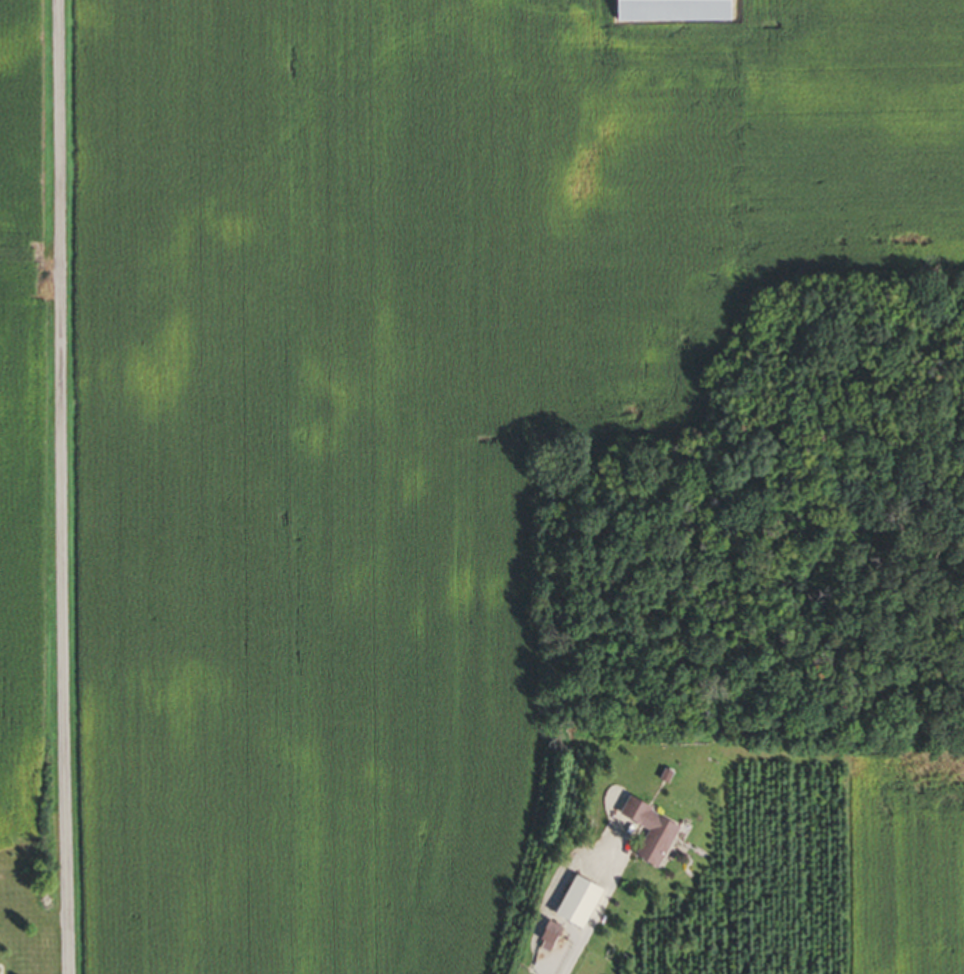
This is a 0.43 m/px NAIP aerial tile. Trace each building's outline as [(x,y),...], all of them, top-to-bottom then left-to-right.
[(611,26),(729,25),(729,0),(611,0),(611,26)] [(676,825),(625,802),(617,819),(646,832),(633,862),(655,872),(676,825)] [(550,919),(578,934),(600,893),(572,878),(550,919)]
